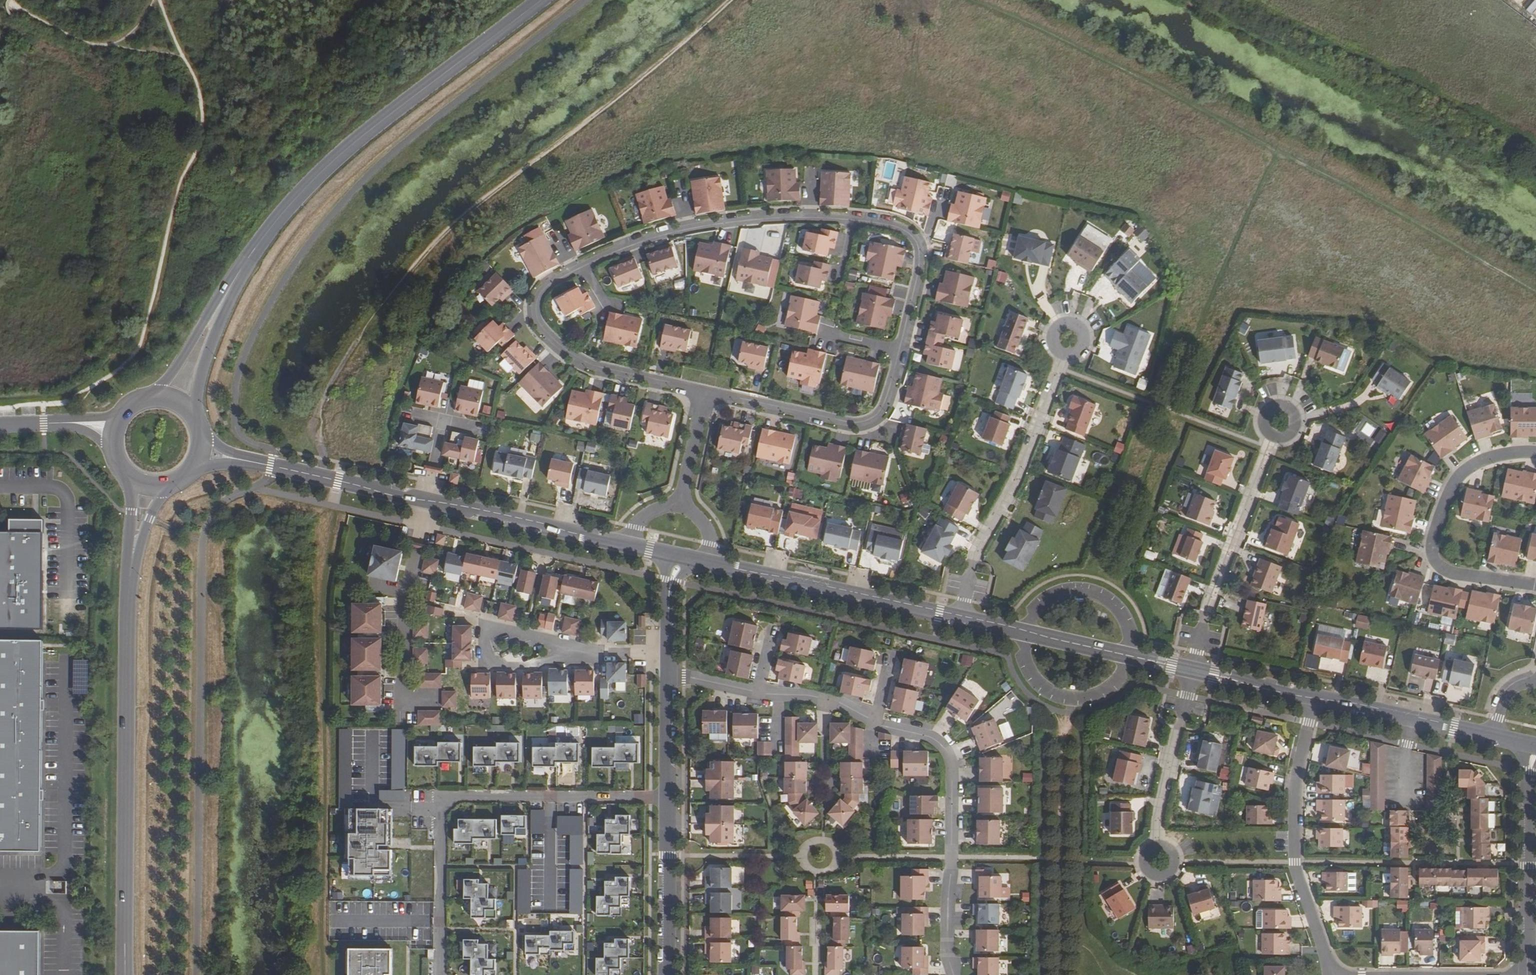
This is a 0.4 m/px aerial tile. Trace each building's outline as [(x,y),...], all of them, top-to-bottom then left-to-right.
[(22,8),(19,0),(13,0),(11,1),(10,4),(9,6),(9,9),(10,12),(11,15),(13,18),(18,13),(21,14),(21,11),(22,8)] [(768,201),(800,200),(800,187),(794,187),(794,184),(796,184),(795,169),(767,170),(768,201)] [(820,205),(849,207),(851,173),(822,172),(821,180),(824,180),(824,184),(821,184),(820,205)] [(719,177),(691,181),(692,189),(695,189),(696,193),(693,193),(696,214),(724,210),(719,177)] [(897,209),(928,216),(931,203),(926,202),(927,197),(930,183),(905,177),(902,191),(897,190),(893,205),(898,206),(897,209)] [(645,224),(676,215),(672,202),(666,204),(665,201),(667,200),(663,186),(636,194),(645,224)] [(1003,190),(1002,200),(1010,201),(1011,191),(1003,190)] [(986,198),(958,192),(955,206),(957,206),(956,209),(950,208),(947,221),(979,229),(986,198)] [(569,239),(575,251),(605,238),(592,209),(566,221),(572,235),(574,234),(575,236),(569,239)] [(1129,236),(1134,229),(1126,223),(1121,229),(1129,236)] [(1148,234),(1141,227),(1135,233),(1142,240),(1148,234)] [(544,273),(559,264),(549,245),(546,247),(544,243),(547,242),(540,228),(524,236),(528,243),(518,248),(534,278),(544,273)] [(1109,244),(1086,228),(1067,255),(1078,263),(1076,265),(1083,269),(1085,265),(1091,270),(1109,244)] [(803,251),(827,256),(829,248),(830,245),(835,246),(838,232),(822,229),(821,235),(807,232),(803,251)] [(947,251),(945,259),(968,264),(974,239),(954,234),(952,245),(950,252),(947,251)] [(1031,262),(1048,266),(1053,245),(1019,237),(1014,258),(1024,260),(1031,262)] [(724,277),(731,246),(717,243),(716,249),(713,248),(714,246),(699,243),(693,271),(724,277)] [(868,275),(893,281),(897,266),(898,261),(903,263),(906,250),(875,243),(874,245),(869,245),(866,260),(871,261),(868,275)] [(678,267),(671,244),(663,246),(664,250),(657,252),(647,255),(653,275),(678,267)] [(766,287),(772,259),(758,256),(758,258),(755,257),(756,251),(743,248),(736,280),(766,287)] [(1147,288),(1156,279),(1127,251),(1104,276),(1115,286),(1114,287),(1121,293),(1123,291),(1134,302),(1147,288)] [(642,278),(634,256),(626,259),(628,262),(621,265),(610,269),(618,288),(642,278)] [(796,283),(820,289),(822,281),(822,277),(828,278),(830,265),(815,262),(814,268),(800,265),(796,283)] [(935,300),(967,308),(974,277),(946,271),(943,285),(945,286),(944,289),(938,287),(935,300)] [(478,292),(492,306),(500,298),(505,293),(508,295),(513,290),(497,273),(478,292)] [(581,315),(595,308),(588,296),(584,298),(582,295),(578,288),(557,300),(566,317),(578,310),(581,315)] [(1132,304),(1134,302),(1123,291),(1121,293),(1132,304)] [(857,323),(884,330),(888,315),(886,315),(886,312),(892,313),(895,300),(863,293),(857,323)] [(785,326),(817,333),(820,320),(814,319),(814,316),(816,317),(819,302),(792,296),(785,326)] [(993,346),(1011,353),(1024,318),(1007,311),(993,346)] [(603,340),(636,348),(642,320),(635,318),(634,321),(630,320),(631,317),(623,316),(610,312),(603,340)] [(931,325),(928,338),(943,342),(945,335),(959,339),(963,320),(939,314),(937,323),(936,326),(931,325)] [(503,347),(514,336),(505,326),(501,330),(499,327),(493,321),(489,325),(485,320),(474,330),(479,335),(475,339),(488,352),(498,342),(503,347)] [(763,337),(768,328),(760,324),(756,332),(763,337)] [(665,325),(660,348),(668,350),(668,346),(676,348),(687,350),(691,331),(665,325)] [(1114,368),(1135,376),(1150,335),(1128,327),(1124,336),(1115,332),(1111,343),(1121,347),(1120,350),(1117,358),(1114,368)] [(1257,342),(1261,364),(1287,360),(1286,359),(1296,358),(1293,337),(1257,342)] [(927,364),(951,370),(956,351),(942,348),(943,342),(928,338),(925,351),(930,352),(929,356),(927,364)] [(1315,361),(1336,369),(1344,349),(1315,338),(1308,356),(1316,360),(1315,361)] [(520,374),(537,358),(531,352),(529,355),(524,349),(516,341),(502,355),(520,374)] [(743,342),(738,362),(749,364),(756,366),(756,369),(763,371),(768,348),(743,342)] [(820,384),(826,353),(813,350),(812,355),(808,354),(793,351),(787,376),(801,380),(800,385),(815,388),(817,383),(820,384)] [(873,392),(879,364),(859,360),(858,363),(854,362),(854,359),(847,357),(841,385),(873,392)] [(519,383),(542,407),(563,387),(557,381),(555,384),(552,380),(554,378),(539,363),(527,375),(519,383)] [(1411,383),(1383,364),(1372,380),(1379,384),(1377,387),(1385,393),(1386,391),(1390,394),(1399,400),(1411,383)] [(996,403),(1012,409),(1017,398),(1019,399),(1027,375),(1009,368),(996,403)] [(1213,403),(1230,410),(1234,399),(1237,392),(1238,392),(1242,383),(1240,382),(1243,374),(1226,368),(1213,403)] [(935,408),(940,410),(943,395),(939,393),(942,379),(917,373),(913,388),(912,392),(907,391),(904,404),(934,411),(935,408)] [(1148,389),(1149,379),(1141,377),(1139,388),(1148,389)] [(431,406),(438,408),(444,382),(421,378),(416,403),(423,405),(424,403),(431,405),(431,406)] [(461,386),(455,412),(463,413),(463,412),(470,413),(470,415),(477,417),(483,392),(461,386)] [(566,419),(596,425),(602,401),(603,394),(590,390),(589,397),(586,396),(586,394),(572,391),(566,419)] [(610,402),(611,395),(603,394),(602,401),(610,402)] [(611,426),(630,430),(635,406),(627,404),(623,403),(625,398),(611,395),(610,402),(608,411),(614,412),(611,426)] [(1071,395),(1067,407),(1071,408),(1069,414),(1066,415),(1065,419),(1066,421),(1065,422),(1067,422),(1064,429),(1082,436),(1094,404),(1071,395)] [(646,433),(669,438),(674,415),(666,414),(663,413),(664,407),(646,403),(642,422),(649,423),(646,433)] [(1493,404),(1467,413),(1475,440),(1488,436),(1487,433),(1490,432),(1491,434),(1501,430),(1493,404)] [(1510,408),(1510,438),(1524,438),(1524,436),(1528,436),(1535,436),(1535,409),(1510,408)] [(608,411),(607,411),(604,426),(611,428),(611,426),(614,412),(608,411)] [(982,439),(1002,447),(1010,425),(1007,424),(1010,417),(996,411),(993,418),(991,417),(982,439)] [(1467,438),(1451,416),(1424,435),(1441,459),(1452,452),(1451,450),(1455,447),(1467,438)] [(1115,431),(1125,436),(1131,422),(1121,418),(1115,431)] [(748,445),(752,427),(734,423),(733,428),(730,428),(723,426),(717,449),(740,454),(742,444),(748,445)] [(1367,423),(1359,435),(1369,440),(1376,428),(1367,423)] [(400,446),(431,453),(433,440),(430,440),(432,427),(418,424),(418,427),(404,424),(400,446)] [(901,450),(920,455),(927,429),(904,424),(902,431),(905,432),(904,439),(901,450)] [(756,457),(789,464),(795,436),(788,435),(787,438),(783,436),(784,434),(763,429),(756,457)] [(443,455),(474,462),(479,440),(466,438),(466,434),(452,431),(449,444),(446,443),(443,455)] [(1347,438),(1329,432),(1324,444),(1323,443),(1314,466),(1332,473),(1347,438)] [(1048,472),(1072,481),(1085,445),(1064,437),(1059,450),(1057,449),(1048,472)] [(1122,453),(1127,445),(1121,441),(1116,449),(1122,453)] [(827,449),(813,446),(807,471),(822,474),(821,479),(836,482),(837,477),(840,478),(847,448),(833,445),(832,450),(827,449)] [(877,455),(856,450),(852,468),(850,478),(883,486),(889,457),(881,456),(881,459),(877,458),(877,455)] [(523,477),(532,479),(536,458),(527,456),(527,459),(508,455),(497,452),(493,472),(505,474),(505,473),(513,475),(512,477),(523,479),(523,477)] [(1206,481),(1221,487),(1224,479),(1227,480),(1235,459),(1217,452),(1206,481)] [(1410,456),(1398,481),(1423,494),(1429,482),(1426,480),(1428,477),(1430,478),(1435,468),(1410,456)] [(564,487),(572,489),(577,465),(555,460),(551,480),(560,482),(565,483),(564,487)] [(580,470),(576,488),(584,490),(584,491),(592,493),(602,495),(610,497),(614,477),(580,470)] [(1501,497),(1534,504),(1535,495),(1535,474),(1527,472),(1527,474),(1522,473),(1507,470),(1501,497)] [(789,484),(797,484),(798,472),(790,472),(789,484)] [(450,482),(457,484),(459,475),(452,474),(451,476),(450,482)] [(1278,508),(1296,515),(1300,507),(1310,483),(1290,475),(1286,484),(1283,491),(1280,499),(1281,500),(1278,508)] [(1067,490),(1046,482),(1042,491),(1039,500),(1036,509),(1037,510),(1035,518),(1052,524),(1055,516),(1057,517),(1067,490)] [(944,512),(961,521),(965,514),(967,515),(979,494),(959,484),(944,512)] [(789,494),(802,499),(805,491),(792,486),(789,494)] [(1461,517),(1488,523),(1494,496),(1483,494),(1482,496),(1479,495),(1480,492),(1467,489),(1461,517)] [(1187,514),(1210,522),(1213,514),(1211,514),(1213,508),(1217,498),(1196,490),(1187,514)] [(1416,501),(1389,495),(1381,527),(1410,534),(1413,521),(1411,520),(1412,516),(1416,501)] [(768,532),(778,534),(783,512),(752,505),(747,527),(755,529),(756,526),(769,529),(768,532)] [(784,537),(793,539),(794,534),(807,537),(816,539),(820,521),(811,519),(812,518),(790,513),(784,537)] [(1264,550),(1286,558),(1299,525),(1279,517),(1276,526),(1274,525),(1272,529),(1270,529),(1266,542),(1267,542),(1264,550)] [(42,630),(43,520),(9,520),(9,532),(0,532),(0,630),(42,630)] [(921,555),(920,556),(938,566),(943,557),(946,558),(950,549),(948,548),(953,539),(952,539),(957,531),(939,522),(934,529),(935,530),(925,546),(923,546),(919,552),(921,555)] [(1026,573),(1043,543),(1041,541),(1046,532),(1030,523),(1025,533),(1023,531),(1018,541),(1015,539),(1009,552),(1011,553),(1006,562),(1026,573)] [(1262,549),(1264,550),(1267,542),(1266,542),(1270,529),(1272,529),(1274,525),(1271,524),(1262,549)] [(828,525),(823,544),(840,547),(840,549),(848,551),(848,549),(857,551),(861,532),(853,530),(828,525)] [(1182,553),(1196,559),(1204,539),(1201,538),(1204,531),(1189,525),(1187,533),(1189,533),(1182,553)] [(873,555),(899,561),(903,541),(878,535),(878,533),(870,531),(866,551),(874,552),(873,555)] [(1389,550),(1392,537),(1363,531),(1356,563),(1383,569),(1387,550),(1389,550)] [(1494,533),(1487,563),(1496,564),(1496,562),(1501,563),(1515,567),(1522,539),(1494,533)] [(1532,534),(1526,559),(1534,560),(1533,561),(1535,562),(1535,535),(1532,534)] [(436,543),(444,545),(445,536),(438,535),(436,543)] [(369,576),(396,582),(402,553),(375,547),(369,576)] [(445,572),(462,575),(463,572),(466,558),(449,554),(445,572)] [(463,572),(480,575),(484,558),(467,554),(466,558),(463,572)] [(429,558),(426,573),(432,574),(435,575),(439,561),(433,559),(429,558)] [(480,575),(497,579),(501,562),(484,558),(480,575)] [(1250,588),(1270,596),(1280,569),(1259,561),(1253,576),(1254,577),(1250,588)] [(497,579),(514,583),(518,565),(501,562),(497,579)] [(1155,593),(1180,604),(1190,578),(1165,568),(1155,593)] [(517,592),(531,595),(536,573),(522,570),(517,592)] [(1389,597),(1416,606),(1425,579),(1412,575),(1411,577),(1408,577),(1409,575),(1398,571),(1389,597)] [(540,597),(554,600),(559,578),(545,575),(540,597)] [(561,593),(578,597),(582,579),(565,576),(561,593)] [(578,597),(595,601),(599,583),(582,579),(578,597)] [(1455,622),(1461,592),(1453,590),(1452,592),(1448,591),(1433,588),(1427,615),(1455,622)] [(1494,625),(1500,595),(1492,594),(1491,596),(1486,594),(1471,591),(1465,619),(1494,625)] [(434,602),(435,594),(428,592),(426,600),(434,602)] [(465,609),(472,610),(475,595),(468,594),(465,609)] [(472,610),(479,612),(483,597),(475,595),(472,610)] [(1240,627),(1258,631),(1264,604),(1246,600),(1240,627)] [(498,619),(506,620),(509,605),(502,604),(499,616),(498,619)] [(1532,634),(1535,614),(1535,610),(1530,608),(1530,607),(1521,605),(1520,606),(1513,604),(1508,629),(1515,631),(1515,632),(1524,634),(1524,633),(1532,634)] [(506,620),(513,622),(516,607),(509,605),(506,620)] [(443,609),(428,606),(426,613),(441,617),(443,609)] [(353,636),(382,636),(382,608),(353,608),(353,636)] [(1345,611),(1344,617),(1355,619),(1356,613),(1345,611)] [(1366,629),(1369,617),(1357,613),(1353,626),(1366,629)] [(545,629),(552,631),(556,616),(548,614),(545,629)] [(562,633),(569,634),(573,619),(566,618),(562,633)] [(569,634),(577,636),(580,621),(573,619),(569,634)] [(608,641),(626,641),(626,623),(608,623),(609,621),(601,621),(601,636),(608,636),(608,641)] [(729,645),(752,650),(754,641),(756,635),(758,626),(734,621),(729,645)] [(421,638),(427,638),(427,623),(426,623),(412,623),(412,638),(421,638)] [(454,643),(474,644),(474,627),(454,626),(454,643)] [(780,650),(808,656),(812,638),(789,633),(787,641),(786,644),(782,643),(780,650)] [(1445,633),(1443,643),(1453,645),(1455,635),(1445,633)] [(1340,658),(1348,660),(1351,643),(1343,641),(1344,640),(1317,634),(1313,654),(1321,656),(1321,657),(1331,659),(1331,658),(1339,660),(1340,658)] [(704,650),(707,639),(698,638),(696,649),(704,650)] [(43,641),(32,641),(0,641),(0,852),(41,852),(43,671),(43,641)] [(353,670),(381,671),(382,642),(353,642),(353,670)] [(1359,663),(1382,668),(1387,647),(1364,642),(1359,663)] [(446,668),(462,668),(462,661),(474,661),(474,644),(454,643),(453,660),(446,660),(446,668)] [(851,647),(847,665),(874,671),(876,664),(871,663),(872,660),(874,652),(851,647)] [(419,664),(427,664),(427,649),(421,649),(412,649),(412,664),(419,664)] [(726,674),(748,679),(749,677),(753,656),(731,650),(726,674)] [(964,654),(963,664),(972,665),(973,655),(964,654)] [(1410,674),(1435,680),(1440,660),(1415,655),(1410,674)] [(928,664),(904,659),(903,668),(901,674),(899,683),(923,688),(928,664)] [(1449,683),(1456,684),(1463,686),(1469,688),(1475,664),(1454,659),(1454,661),(1446,659),(1443,673),(1442,680),(1449,682),(1449,683)] [(801,684),(805,666),(778,660),(776,667),(781,668),(780,671),(778,679),(801,684)] [(625,682),(625,664),(608,664),(608,670),(608,679),(608,682),(625,682)] [(549,696),(567,696),(568,671),(557,671),(557,670),(549,670),(549,673),(549,696)] [(575,696),(594,696),(594,671),(583,671),(583,670),(575,670),(575,696)] [(474,700),(490,700),(490,673),(482,673),(482,674),(474,674),(474,700)] [(497,700),(516,700),(516,674),(505,674),(505,673),(497,673),(497,676),(497,700)] [(523,700),(542,700),(542,673),(534,673),(534,674),(523,674),(523,700)] [(419,688),(441,688),(441,674),(419,674),(419,688)] [(872,681),(844,675),(840,693),(863,698),(865,690),(866,687),(870,688),(872,681)] [(353,705),(381,705),(381,677),(353,677),(353,705)] [(891,711),(913,716),(913,713),(918,692),(896,687),(891,711)] [(958,688),(945,709),(953,714),(958,717),(966,722),(979,701),(958,688)] [(443,692),(443,707),(445,707),(456,707),(456,692),(443,692)] [(419,725),(441,725),(441,711),(419,711),(419,725)] [(727,733),(727,711),(725,711),(703,711),(703,733),(727,733)] [(645,713),(635,713),(636,723),(645,723),(645,713)] [(758,738),(758,714),(749,714),(742,714),(733,714),(733,738),(758,738)] [(1122,742),(1145,747),(1148,732),(1147,732),(1150,720),(1129,715),(1122,742)] [(1266,725),(1267,719),(1254,715),(1253,722),(1266,725)] [(994,719),(972,728),(975,737),(977,743),(981,751),(1003,742),(994,719)] [(785,731),(785,746),(799,746),(799,742),(817,742),(817,731),(817,727),(817,723),(799,723),(799,724),(799,731),(785,731)] [(831,731),(831,742),(849,743),(849,742),(863,742),(863,730),(863,729),(859,728),(850,726),(850,724),(846,724),(831,724),(831,727),(831,731)] [(337,809),(350,809),(351,729),(338,729),(337,809)] [(380,801),(405,801),(405,730),(393,729),(392,791),(380,791),(380,801)] [(1253,751),(1278,756),(1279,748),(1274,748),(1277,736),(1257,732),(1253,751)] [(1198,759),(1196,768),(1214,772),(1220,745),(1199,740),(1197,749),(1199,750),(1197,759),(1198,759)] [(1385,745),(1370,741),(1370,766),(1366,766),(1366,773),(1370,773),(1370,792),(1364,792),(1364,800),(1370,801),(1370,810),(1384,810),(1385,745)] [(438,762),(461,762),(462,743),(438,742),(438,747),(438,762)] [(497,762),(520,763),(520,743),(497,743),(497,747),(497,762)] [(556,763),(579,763),(580,744),(556,743),(556,748),(556,763)] [(615,763),(639,763),(639,744),(615,744),(615,748),(615,763)] [(785,746),(785,778),(806,778),(807,778),(807,774),(807,770),(807,762),(799,762),(799,746),(785,746)] [(438,762),(438,747),(415,747),(415,766),(438,766),(438,762)] [(497,762),(497,747),(474,747),(473,767),(497,767),(497,762)] [(556,763),(556,748),(533,747),(533,767),(556,767),(556,763)] [(1350,752),(1330,747),(1328,759),(1323,758),(1322,765),(1345,771),(1350,752)] [(615,763),(615,748),(592,748),(592,767),(615,767),(615,763)] [(841,778),(862,778),(862,762),(862,755),(863,750),(849,750),(849,763),(841,763),(841,770),(841,774),(841,778)] [(928,776),(928,752),(919,752),(912,752),(904,751),(903,776),(928,776)] [(1140,756),(1118,751),(1111,781),(1131,785),(1134,772),(1137,772),(1139,764),(1138,764),(1140,756)] [(1441,757),(1427,754),(1427,811),(1441,811),(1441,757)] [(980,782),(1002,782),(1002,780),(1002,758),(980,758),(980,782)] [(706,773),(706,780),(734,780),(734,762),(711,762),(711,769),(711,773),(706,773)] [(1245,786),(1267,790),(1269,784),(1269,780),(1272,781),(1274,773),(1249,768),(1245,786)] [(1467,800),(1471,800),(1471,830),(1472,830),(1472,860),(1491,860),(1491,845),(1489,845),(1489,830),(1488,830),(1488,800),(1485,800),(1485,784),(1480,778),(1474,773),(1471,770),(1459,770),(1458,788),(1467,788),(1467,800)] [(1321,786),(1317,786),(1317,794),(1343,794),(1344,775),(1321,775),(1321,782),(1321,786)] [(789,794),(789,803),(802,798),(802,794),(806,794),(806,786),(806,782),(806,778),(785,778),(784,778),(784,793),(789,794)] [(845,798),(859,803),(859,794),(863,794),(863,778),(862,778),(841,778),(841,782),(841,786),(841,794),(845,794),(845,798)] [(734,799),(734,780),(706,780),(706,788),(710,788),(710,791),(710,799),(734,799)] [(1217,786),(1197,781),(1195,789),(1191,788),(1189,797),(1191,797),(1188,811),(1207,815),(1212,793),(1215,794),(1217,786)] [(1003,788),(979,788),(978,797),(978,804),(978,813),(1003,813),(1003,788)] [(938,796),(911,796),(910,815),(934,815),(934,807),(934,804),(938,804),(938,796)] [(805,801),(802,798),(789,803),(794,810),(792,811),(804,826),(816,816),(819,814),(812,805),(809,802),(807,799),(805,801)] [(853,810),(859,803),(845,798),(842,801),(840,799),(838,803),(835,805),(828,814),(831,816),(843,826),(855,812),(853,810)] [(1343,800),(1317,800),(1317,808),(1322,808),(1322,813),(1322,821),(1343,821),(1343,800)] [(1112,835),(1133,834),(1132,820),(1132,812),(1130,812),(1130,804),(1111,805),(1112,835)] [(706,817),(706,824),(734,825),(734,806),(710,806),(710,814),(710,817),(706,817)] [(1267,817),(1267,813),(1267,806),(1247,806),(1247,824),(1272,825),(1272,817),(1267,817)] [(350,876),(392,876),(392,809),(350,809),(350,876)] [(1391,858),(1408,858),(1408,827),(1406,827),(1406,811),(1390,811),(1390,827),(1391,827),(1391,843),(1383,843),(1383,852),(1391,852),(1391,858)] [(606,819),(606,835),(622,835),(630,835),(630,815),(616,815),(616,819),(606,819)] [(502,835),(526,835),(526,816),(502,816),(502,835)] [(531,841),(544,842),(544,818),(531,818),(531,841)] [(497,840),(497,820),(459,819),(459,829),(455,829),(454,844),(473,844),(474,840),(497,840)] [(908,844),(932,844),(932,835),(932,829),(932,820),(908,820),(908,844)] [(977,845),(999,845),(999,843),(1000,821),(977,821),(977,845)] [(734,825),(706,824),(706,832),(710,832),(710,835),(710,843),(734,843),(734,825)] [(558,825),(558,834),(583,834),(583,826),(558,825)] [(1342,829),(1317,828),(1317,837),(1319,837),(1319,840),(1319,847),(1342,847),(1342,829)] [(597,854),(622,854),(622,835),(606,835),(597,835),(597,854)] [(731,888),(731,868),(712,868),(711,877),(711,880),(706,880),(705,887),(705,893),(717,893),(717,887),(731,888)] [(1408,868),(1391,868),(1391,874),(1391,883),(1390,899),(1408,899),(1408,868)] [(901,877),(901,900),(925,900),(925,892),(925,885),(928,885),(928,869),(911,869),(911,877),(901,877)] [(1001,898),(1001,877),(990,876),(990,870),(976,869),(976,884),(980,884),(980,889),(980,898),(1001,898)] [(1451,871),(1451,869),(1419,869),(1419,885),(1435,885),(1435,886),(1498,887),(1498,869),(1467,869),(1467,871),(1451,871)] [(1326,880),(1326,884),(1326,891),(1347,891),(1347,889),(1347,874),(1347,873),(1322,872),(1322,880),(1326,880)] [(1347,889),(1355,890),(1355,875),(1347,874),(1347,889)] [(605,881),(605,897),(621,897),(630,897),(630,877),(616,877),(616,881),(605,881)] [(472,899),(488,899),(488,884),(479,884),(479,880),(464,880),(464,899),(472,899)] [(1276,888),(1276,880),(1254,880),(1254,882),(1254,901),(1280,901),(1280,894),(1276,894),(1276,888)] [(1119,920),(1136,909),(1124,890),(1123,890),(1119,884),(1102,894),(1107,901),(1119,920)] [(1187,896),(1192,915),(1214,908),(1207,885),(1199,888),(1201,892),(1187,896)] [(711,913),(731,913),(731,893),(717,893),(705,893),(705,901),(711,901),(711,904),(711,913)] [(787,911),(787,917),(797,917),(799,917),(799,911),(805,911),(805,895),(782,895),(782,911),(785,911),(787,911)] [(605,897),(597,896),(597,916),(621,916),(621,897),(605,897)] [(834,917),(843,917),(843,911),(845,911),(849,911),(849,896),(826,896),(826,911),(831,911),(831,917),(834,917)] [(472,918),(496,919),(496,899),(488,899),(472,899),(472,918)] [(1396,908),(1407,909),(1407,900),(1396,899),(1396,908)] [(979,924),(998,924),(998,904),(973,904),(973,912),(979,912),(979,915),(979,924)] [(1148,906),(1149,928),(1174,928),(1174,906),(1157,907),(1157,906),(1148,906)] [(903,914),(902,935),(924,935),(924,922),(928,921),(928,907),(913,907),(913,914),(903,914)] [(1339,915),(1339,920),(1339,928),(1360,928),(1361,907),(1334,907),(1334,915),(1339,915)] [(1485,915),(1489,915),(1489,907),(1463,907),(1463,928),(1484,928),(1484,920),(1485,915)] [(1264,929),(1290,929),(1290,921),(1287,921),(1287,917),(1287,910),(1264,910),(1264,929)] [(730,938),(731,918),(711,917),(711,926),(711,929),(705,929),(705,937),(705,943),(717,943),(717,938),(730,938)] [(785,917),(781,917),(781,936),(785,936),(788,936),(788,946),(799,946),(799,939),(796,939),(796,932),(797,917),(787,917),(785,917)] [(831,940),(831,946),(842,947),(843,936),(845,936),(849,936),(849,917),(845,917),(843,917),(834,917),(834,933),(834,940),(831,940)] [(977,951),(998,951),(998,930),(973,930),(973,940),(977,940),(977,943),(977,951)] [(1408,952),(1408,930),(1381,930),(1381,955),(1389,955),(1389,953),(1393,953),(1400,953),(1400,952),(1408,952)] [(40,932),(0,931),(0,974),(40,974),(40,932)] [(1425,951),(1425,955),(1433,956),(1433,931),(1415,931),(1414,951),(1422,951),(1425,951)] [(550,936),(550,951),(575,951),(575,932),(550,932),(550,936)] [(1285,947),(1285,942),(1285,934),(1263,934),(1263,955),(1289,955),(1289,947),(1285,947)] [(526,955),(550,955),(550,951),(550,936),(526,936),(526,955)] [(605,943),(605,958),(621,958),(629,958),(629,939),(615,939),(615,943),(605,943)] [(471,959),(488,959),(488,944),(478,944),(478,940),(463,940),(463,959),(471,959)] [(1460,961),(1480,961),(1480,949),(1485,949),(1485,941),(1460,941),(1460,961)] [(711,963),(730,963),(730,943),(717,943),(705,943),(705,951),(711,951),(711,954),(711,963)] [(787,946),(787,965),(790,965),(793,965),(793,974),(805,974),(805,969),(802,969),(802,962),(802,946),(799,946),(788,946),(787,946)] [(837,966),(839,966),(843,966),(843,947),(842,947),(831,946),(828,946),(828,962),(828,969),(825,969),(825,974),(837,974),(837,966)] [(902,968),(913,968),(913,974),(928,974),(928,961),(923,961),(923,956),(924,947),(902,947),(902,968)] [(391,950),(348,949),(348,974),(390,974),(391,950)] [(621,958),(605,958),(596,958),(596,974),(621,974),(621,958)] [(998,958),(973,958),(973,965),(979,965),(979,969),(979,974),(998,974),(998,958)] [(496,959),(488,959),(471,959),(471,974),(495,974),(496,959)]
